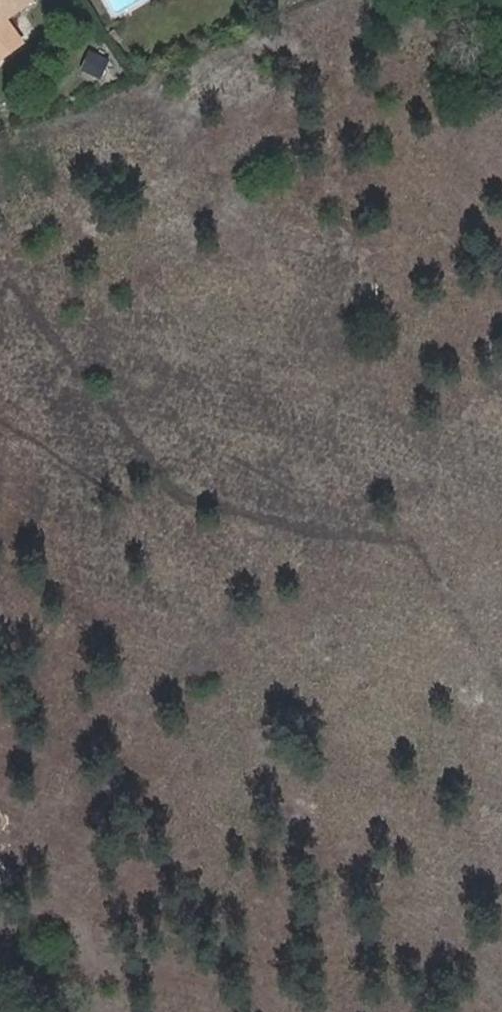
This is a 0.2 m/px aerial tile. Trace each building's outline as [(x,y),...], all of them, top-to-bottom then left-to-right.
[(13,34),(2,19),(13,11),(20,21),(33,11),(25,0),(0,0),(0,44),(13,34)] [(103,77),(111,59),(91,50),(83,69),(103,77)]
